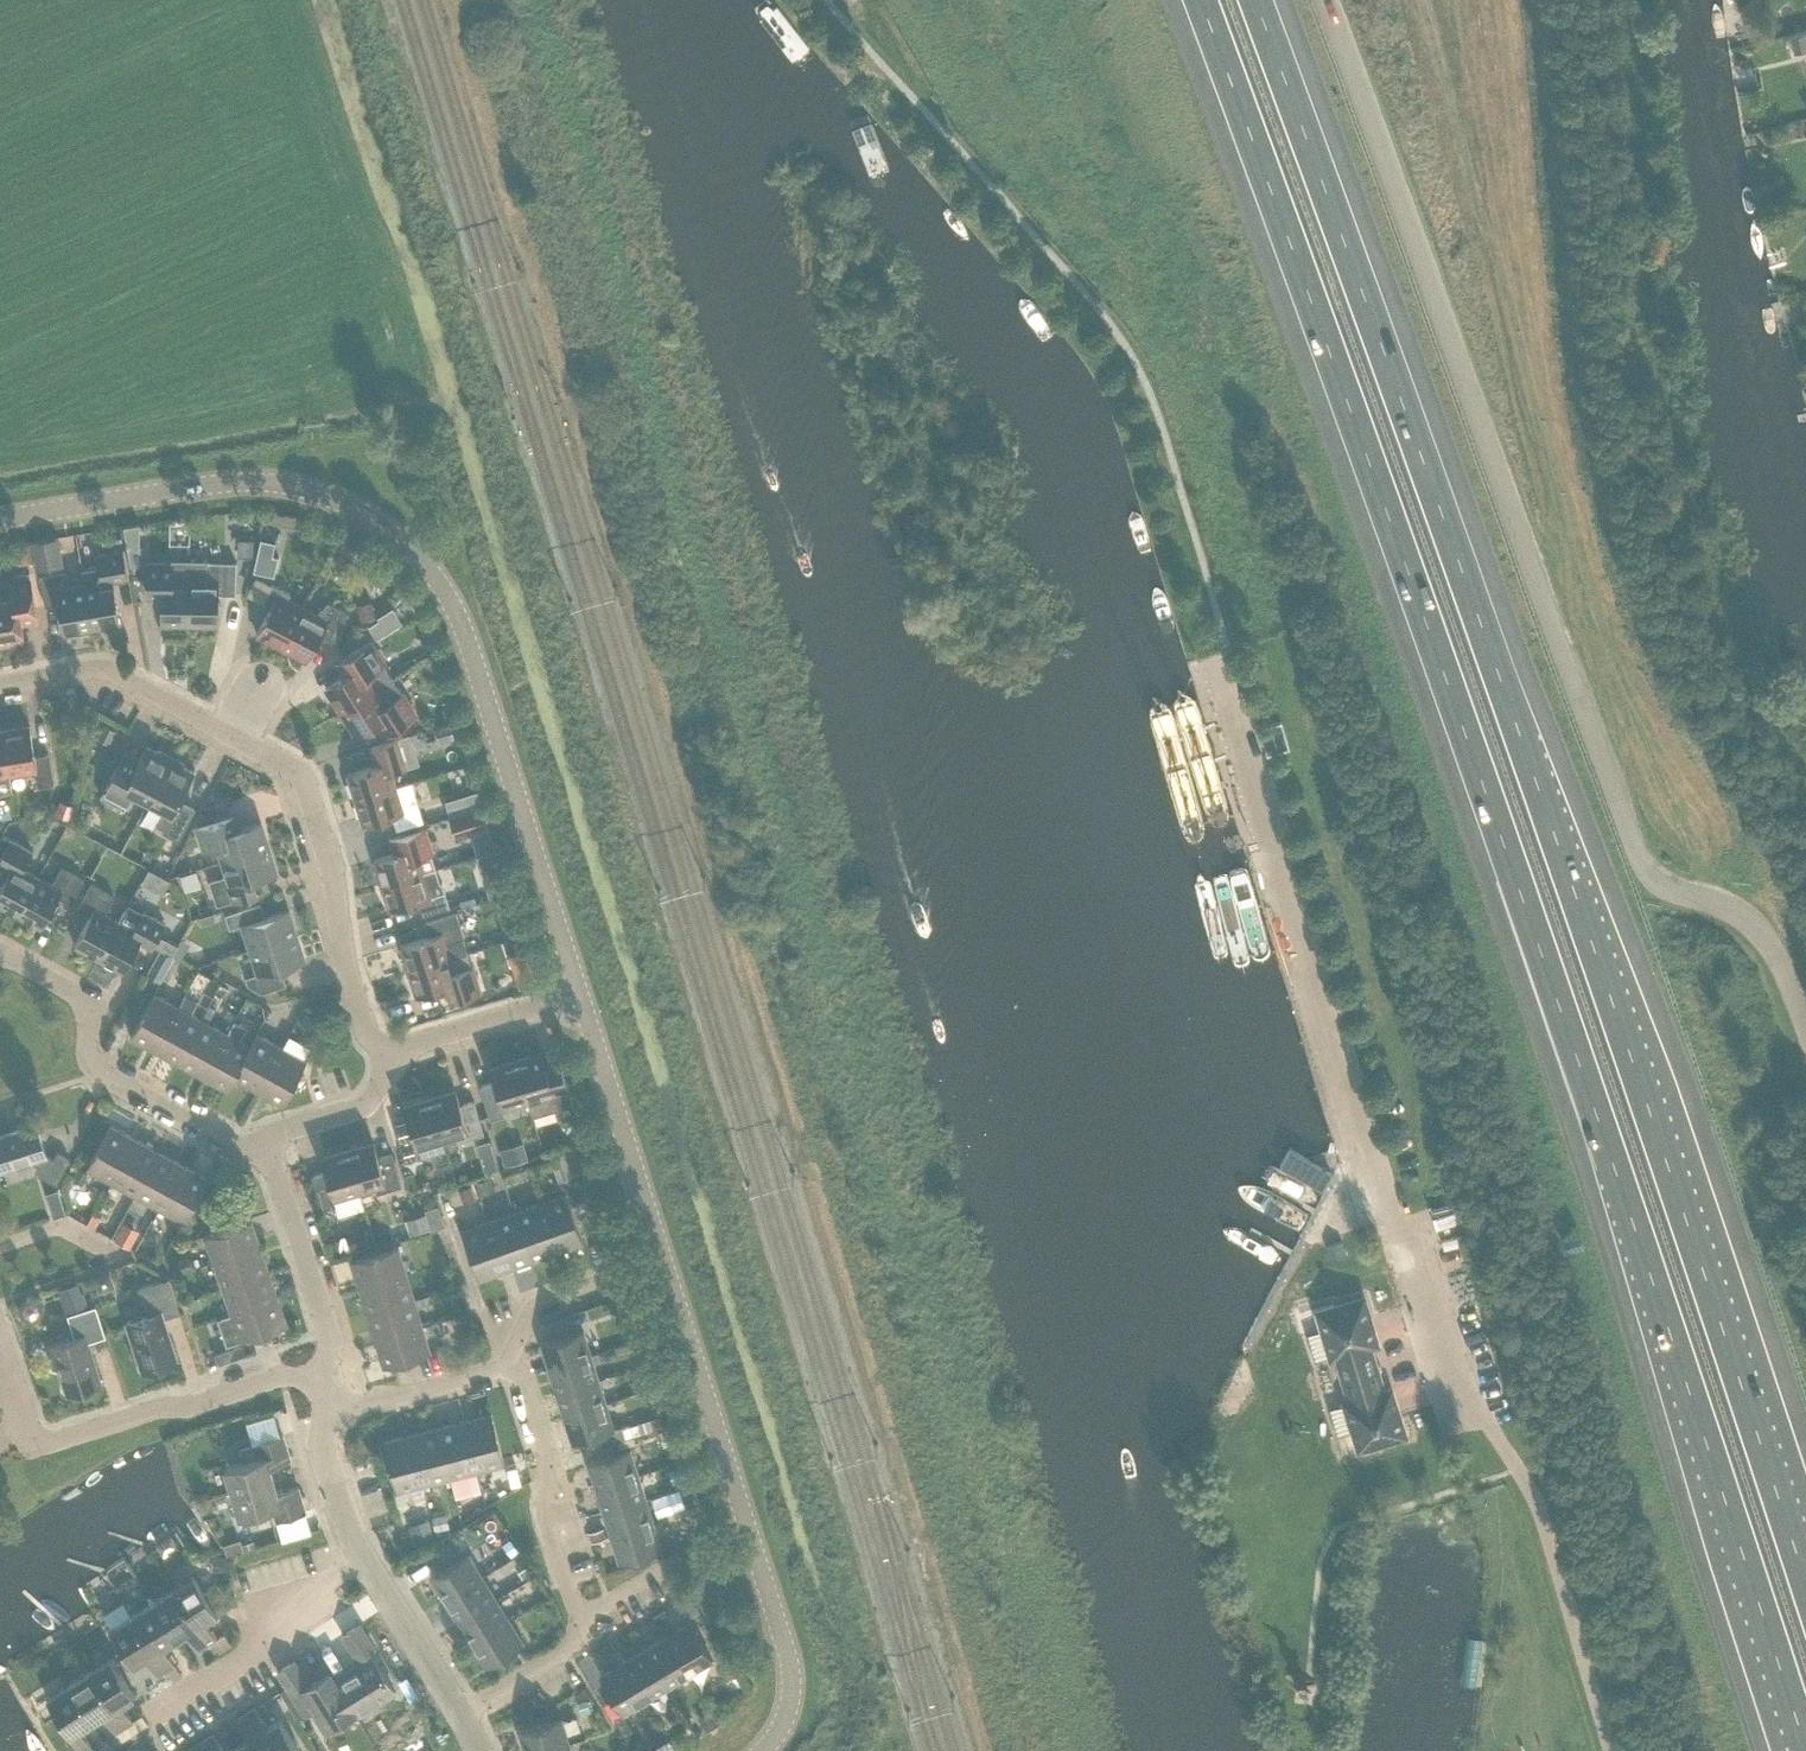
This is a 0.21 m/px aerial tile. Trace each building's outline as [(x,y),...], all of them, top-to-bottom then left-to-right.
[(129,566),(140,564),(140,523),(122,527),(129,566)] [(255,529),(239,531),(240,548),(257,547),(255,529)] [(36,571),(56,567),(51,538),(31,542),(36,571)] [(263,538),(257,568),(275,572),(279,555),(273,553),(276,540),(263,538)] [(84,586),(91,628),(119,623),(112,581),(127,578),(122,550),(96,554),(98,566),(81,569),(84,584),(83,584),(84,586)] [(171,562),(146,562),(146,599),(160,599),(160,624),(188,624),(189,559),(171,559),(171,562)] [(236,562),(207,561),(207,560),(189,559),(188,624),(217,625),(217,594),(235,594),(236,562)] [(84,586),(83,584),(68,587),(65,571),(39,575),(44,606),(58,603),(63,633),(91,628),(84,586)] [(0,596),(0,644),(24,640),(21,623),(37,620),(33,600),(30,577),(29,572),(12,574),(15,593),(0,596)] [(281,647),(302,607),(286,599),(290,593),(271,583),(262,601),(271,606),(256,634),(281,647)] [(302,607),(281,647),(306,660),(321,633),(334,640),(348,612),(328,602),(319,611),(316,615),(302,607)] [(378,620),(369,626),(377,638),(386,632),(378,620)] [(340,711),(392,678),(383,664),(369,642),(343,658),(351,671),(325,687),(340,711)] [(392,678),(340,711),(355,735),(381,719),(389,731),(416,715),(401,692),(392,678)] [(1,731),(8,775),(35,770),(38,786),(53,784),(48,753),(34,756),(29,726),(1,731)] [(8,775),(1,731),(0,731),(0,793),(11,791),(8,775)] [(354,798),(395,786),(391,772),(406,767),(397,737),(370,746),(376,764),(346,773),(354,798)] [(125,750),(100,797),(123,809),(132,792),(148,800),(171,756),(158,749),(156,751),(146,746),(139,758),(125,750)] [(171,756),(148,800),(164,809),(155,824),(164,829),(162,832),(178,840),(194,808),(179,800),(194,771),(183,765),(184,763),(171,756)] [(410,781),(395,786),(354,798),(362,824),(392,815),(396,829),(423,821),(410,781)] [(461,797),(446,801),(450,816),(465,811),(461,797)] [(454,835),(486,824),(481,808),(449,818),(454,835)] [(222,860),(268,846),(260,821),(236,828),(232,815),(197,826),(205,850),(218,846),(222,860)] [(381,884),(435,868),(431,854),(433,853),(425,827),(389,838),(394,852),(373,859),(381,884)] [(37,877),(23,869),(32,851),(3,835),(0,840),(0,865),(9,870),(0,886),(0,904),(17,913),(37,877)] [(268,846),(222,860),(226,875),(209,880),(216,905),(270,888),(266,874),(276,871),(268,846)] [(495,852),(478,857),(490,898),(508,892),(495,852)] [(37,877),(17,913),(41,927),(58,896),(71,903),(84,880),(61,867),(51,884),(37,877)] [(435,868),(381,884),(389,910),(418,901),(422,915),(449,907),(441,881),(439,882),(435,868)] [(98,958),(118,921),(104,913),(114,896),(90,883),(77,907),(90,914),(74,944),(98,958)] [(473,896),(459,901),(461,907),(475,902),(473,896)] [(250,949),(296,934),(288,909),(264,916),(260,903),(225,914),(230,928),(242,924),(250,949)] [(118,921),(98,958),(123,971),(139,941),(152,948),(165,924),(143,912),(139,918),(124,910),(118,921)] [(429,936),(400,945),(408,970),(449,957),(467,952),(462,937),(464,937),(456,912),(425,921),(429,936)] [(296,934),(250,949),(258,973),(245,977),(249,991),(254,989),(261,994),(286,986),(280,967),(304,959),(296,934)] [(176,956),(162,949),(148,973),(162,981),(176,956)] [(449,957),(408,970),(416,996),(445,987),(449,1001),(481,991),(473,966),(471,966),(467,952),(449,957)] [(532,970),(515,975),(519,988),(536,983),(532,970)] [(154,993),(130,1036),(154,1049),(178,1006),(154,993)] [(184,995),(178,1006),(191,1013),(197,1002),(184,995)] [(178,1006),(154,1049),(178,1062),(202,1019),(191,1013),(178,1006)] [(202,1019),(178,1062),(202,1076),(226,1032),(202,1019)] [(226,1032),(202,1076),(227,1089),(234,1077),(251,1046),(226,1032)] [(251,1046),(234,1077),(258,1090),(282,1047),(258,1034),(251,1046)] [(282,1047),(258,1090),(282,1103),(306,1060),(282,1047)] [(515,1060),(528,1102),(532,1116),(558,1108),(556,1100),(570,1096),(560,1062),(546,1066),(541,1052),(515,1060)] [(502,1109),(528,1102),(515,1060),(489,1067),(493,1081),(479,1085),(489,1119),(504,1115),(502,1109)] [(429,1098),(445,1151),(459,1147),(457,1141),(484,1133),(474,1100),(459,1104),(455,1090),(429,1098)] [(431,1155),(445,1151),(429,1098),(403,1106),(407,1119),(393,1124),(404,1161),(430,1153),(431,1155)] [(46,1155),(36,1124),(0,1135),(0,1170),(0,1171),(34,1160),(38,1174),(56,1184),(69,1159),(56,1152),(52,1159),(46,1155)] [(112,1182),(136,1139),(110,1124),(86,1168),(112,1182)] [(136,1195),(160,1152),(136,1139),(112,1182),(136,1195)] [(347,1150),(359,1192),(374,1187),(376,1193),(402,1185),(392,1152),(377,1156),(373,1142),(347,1150)] [(522,1144),(500,1151),(505,1166),(526,1159),(522,1144)] [(334,1199),(359,1192),(347,1150),(321,1157),(325,1171),(311,1175),(321,1209),(336,1205),(334,1199)] [(159,1208),(183,1165),(160,1152),(136,1195),(159,1208)] [(558,1180),(572,1176),(564,1153),(550,1158),(558,1180)] [(183,1165),(159,1208),(183,1221),(207,1178),(183,1165)] [(566,1193),(540,1202),(557,1251),(583,1242),(566,1193)] [(540,1202),(513,1211),(531,1260),(557,1251),(540,1202)] [(513,1211),(487,1221),(505,1269),(531,1260),(513,1211)] [(415,1216),(420,1231),(432,1227),(427,1213),(415,1216)] [(399,1237),(420,1231),(415,1216),(406,1220),(407,1223),(396,1227),(399,1237)] [(213,1262),(260,1245),(251,1219),(204,1235),(213,1262)] [(487,1221),(461,1230),(478,1279),(505,1269),(487,1221)] [(1331,1259),(1347,1254),(1343,1241),(1327,1245),(1331,1259)] [(222,1288),(269,1271),(260,1245),(213,1262),(222,1288)] [(398,1246),(351,1260),(359,1287),(406,1272),(398,1246)] [(176,1274),(196,1268),(193,1259),(187,1256),(171,1260),(176,1274)] [(230,1313),(277,1297),(269,1271),(222,1288),(230,1313)] [(406,1272),(359,1287),(367,1313),(414,1299),(406,1272)] [(142,1369),(176,1358),(162,1317),(179,1311),(168,1278),(138,1288),(147,1315),(127,1322),(142,1369)] [(277,1297),(230,1313),(216,1318),(226,1345),(287,1324),(277,1297)] [(1377,1344),(1364,1298),(1335,1307),(1334,1304),(1314,1310),(1320,1329),(1323,1328),(1332,1357),(1336,1356),(1350,1402),(1345,1403),(1354,1432),(1351,1433),(1357,1453),(1376,1447),(1375,1444),(1405,1435),(1391,1389),(1384,1391),(1374,1357),(1370,1346),(1377,1344)] [(414,1299),(367,1313),(375,1340),(422,1325),(414,1299)] [(620,1305),(626,1324),(640,1319),(634,1301),(620,1305)] [(105,1336),(95,1306),(68,1315),(74,1336),(46,1345),(53,1367),(58,1366),(67,1393),(101,1382),(87,1341),(105,1336)] [(422,1325),(375,1340),(383,1366),(391,1364),(430,1352),(422,1325)] [(548,1367),(590,1353),(583,1329),(540,1343),(548,1367)] [(217,1363),(235,1357),(246,1353),(242,1344),(214,1354),(217,1363)] [(555,1391),(598,1377),(590,1353),(548,1367),(555,1391)] [(563,1415),(605,1402),(598,1377),(555,1391),(563,1415)] [(605,1402),(563,1415),(571,1442),(614,1428),(605,1402)] [(463,1420),(476,1470),(504,1463),(491,1413),(463,1420)] [(649,1417),(614,1428),(617,1440),(653,1429),(649,1417)] [(451,1477),(476,1470),(463,1420),(438,1427),(451,1477)] [(425,1484),(451,1477),(438,1427),(412,1433),(425,1484)] [(672,1427),(659,1430),(664,1445),(677,1441),(672,1427)] [(396,1491),(425,1484),(412,1433),(383,1441),(396,1491)] [(231,1491),(273,1479),(269,1466),(290,1460),(282,1434),(253,1442),(258,1457),(222,1467),(223,1469),(224,1468),(231,1491)] [(595,1486),(637,1473),(630,1448),(587,1462),(595,1486)] [(683,1466),(669,1471),(673,1482),(687,1478),(683,1466)] [(602,1510),(645,1496),(637,1473),(595,1486),(602,1510)] [(273,1479),(231,1491),(237,1514),(236,1514),(237,1516),(272,1506),(276,1520),(305,1511),(297,1486),(277,1492),(273,1479)] [(660,1507),(686,1500),(682,1482),(655,1489),(660,1507)] [(611,1538),(653,1524),(645,1496),(602,1510),(611,1538)] [(445,1515),(433,1517),(436,1531),(448,1529),(445,1515)] [(430,1524),(411,1530),(416,1547),(435,1541),(430,1524)] [(653,1524),(611,1538),(618,1561),(661,1548),(653,1524)] [(511,1539),(503,1545),(511,1557),(519,1551),(511,1539)] [(442,1597),(480,1574),(468,1554),(430,1577),(442,1597)] [(525,1558),(516,1563),(524,1577),(533,1571),(525,1558)] [(172,1588),(207,1644),(209,1643),(216,1654),(232,1645),(224,1633),(216,1639),(204,1620),(215,1613),(216,1614),(230,1604),(216,1582),(203,1591),(193,1574),(191,1575),(192,1575),(172,1588)] [(457,1622),(495,1598),(480,1574),(442,1597),(457,1622)] [(198,1650),(207,1644),(172,1588),(151,1601),(174,1638),(186,1631),(198,1650)] [(471,1643),(508,1620),(495,1598),(457,1622),(471,1643)] [(163,1645),(174,1638),(151,1601),(130,1613),(166,1670),(173,1681),(181,1675),(163,1645)] [(157,1676),(166,1670),(130,1613),(110,1626),(110,1625),(108,1626),(133,1665),(134,1664),(133,1664),(145,1656),(157,1676)] [(508,1620),(471,1643),(485,1665),(522,1642),(508,1620)] [(666,1635),(689,1673),(712,1660),(689,1622),(666,1635)] [(352,1712),(353,1713),(354,1712),(356,1715),(395,1691),(372,1655),(370,1656),(367,1652),(374,1648),(358,1624),(341,1635),(356,1659),(359,1657),(362,1661),(334,1678),(333,1679),(354,1711),(352,1712)] [(667,1686),(689,1673),(666,1635),(644,1648),(667,1686)] [(645,1700),(667,1686),(644,1648),(622,1661),(645,1700)] [(88,1670),(123,1727),(133,1721),(121,1702),(132,1695),(133,1696),(134,1695),(110,1656),(108,1657),(109,1657),(88,1670)] [(333,1679),(334,1678),(329,1671),(309,1684),(293,1660),(276,1672),(303,1716),(313,1710),(325,1730),(353,1713),(352,1712),(354,1711),(333,1679)] [(622,1713),(645,1700),(622,1661),(600,1675),(622,1713)] [(115,1732),(123,1727),(88,1670),(68,1683),(91,1720),(103,1713),(115,1732)] [(411,1700),(423,1692),(410,1673),(398,1681),(411,1700)] [(91,1720),(68,1683),(47,1695),(47,1694),(45,1695),(80,1750),(84,1750),(91,1747),(80,1728),(91,1720)] [(586,1700),(577,1703),(581,1714),(590,1711),(586,1700)] [(269,1750),(300,1750),(278,1717),(277,1718),(277,1719),(266,1726),(254,1707),(245,1713),(269,1750)] [(711,1712),(699,1720),(703,1727),(706,1732),(718,1725),(715,1719),(711,1712)] [(245,1713),(236,1719),(248,1738),(237,1745),(241,1750),(269,1750),(245,1713)] [(625,1734),(632,1729),(622,1713),(615,1718),(625,1734)] [(569,1743),(561,1718),(518,1731),(525,1750),(543,1750),(569,1743)] [(214,1733),(205,1739),(212,1750),(225,1750),(214,1733)] [(205,1739),(195,1745),(199,1750),(212,1750),(205,1739)]
